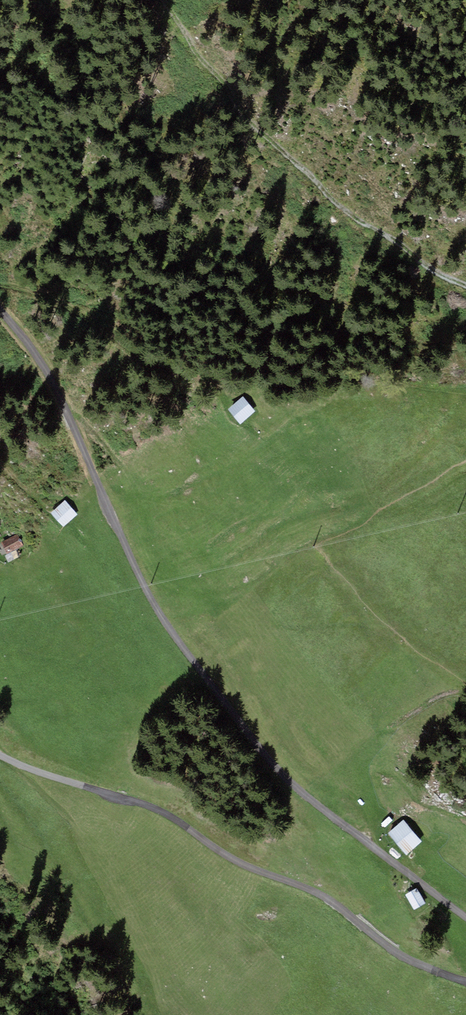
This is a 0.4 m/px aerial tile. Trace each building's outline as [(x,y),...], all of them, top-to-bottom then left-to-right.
[(243,396),(228,409),(240,423),(255,411),(243,396)] [(66,500),(51,513),(63,527),(78,514),(66,500)] [(19,534),(1,543),(7,554),(24,545),(19,534)] [(403,820),(388,833),(407,855),(423,842),(403,820)] [(417,888),(405,894),(414,910),(426,903),(417,888)]
